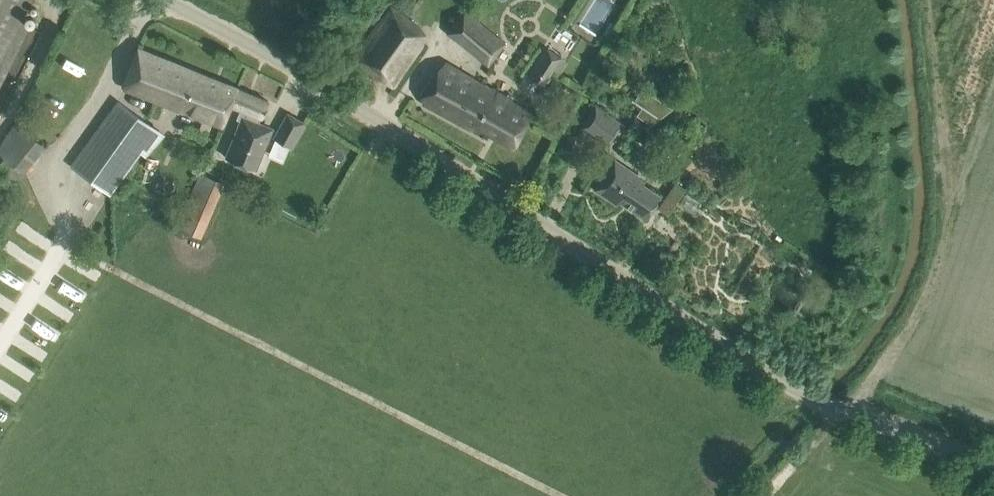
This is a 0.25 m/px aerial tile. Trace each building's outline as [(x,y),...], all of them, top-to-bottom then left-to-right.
[(31,0),(0,0),(0,63),(31,0)] [(367,69),(392,85),(422,45),(414,39),(421,29),(391,7),(353,59),(367,69)] [(451,29),(489,60),(503,43),(465,12),(451,29)] [(222,126),(231,105),(230,104),(237,88),(138,48),(123,86),(125,88),(182,111),(182,110),(222,126)] [(530,75),(544,84),(561,57),(547,48),(530,75)] [(510,101),(511,99),(492,88),(491,90),(445,62),(424,102),(471,128),(473,124),(513,146),(523,129),(530,113),(510,101)] [(230,104),(231,105),(240,108),(236,118),(242,120),(227,157),(255,169),(261,154),(268,136),(255,131),(261,117),(262,117),(268,100),(237,88),(230,104)] [(634,100),(656,115),(664,102),(651,93),(648,97),(640,91),(634,100)] [(61,157),(110,194),(142,154),(147,158),(165,137),(118,101),(85,146),(75,139),(61,157)] [(580,127),(608,146),(624,123),(597,104),(580,127)] [(274,138),(292,148),(306,123),(288,113),(274,138)] [(33,169),(51,141),(17,119),(0,146),(0,148),(33,169)] [(612,195),(645,217),(660,195),(636,179),(639,175),(615,159),(599,182),(595,188),(610,198),(612,195)] [(176,227),(201,238),(225,183),(200,172),(176,227)] [(669,190),(680,197),(686,187),(676,180),(669,190)] [(167,250),(179,255),(187,237),(175,231),(167,250)]
